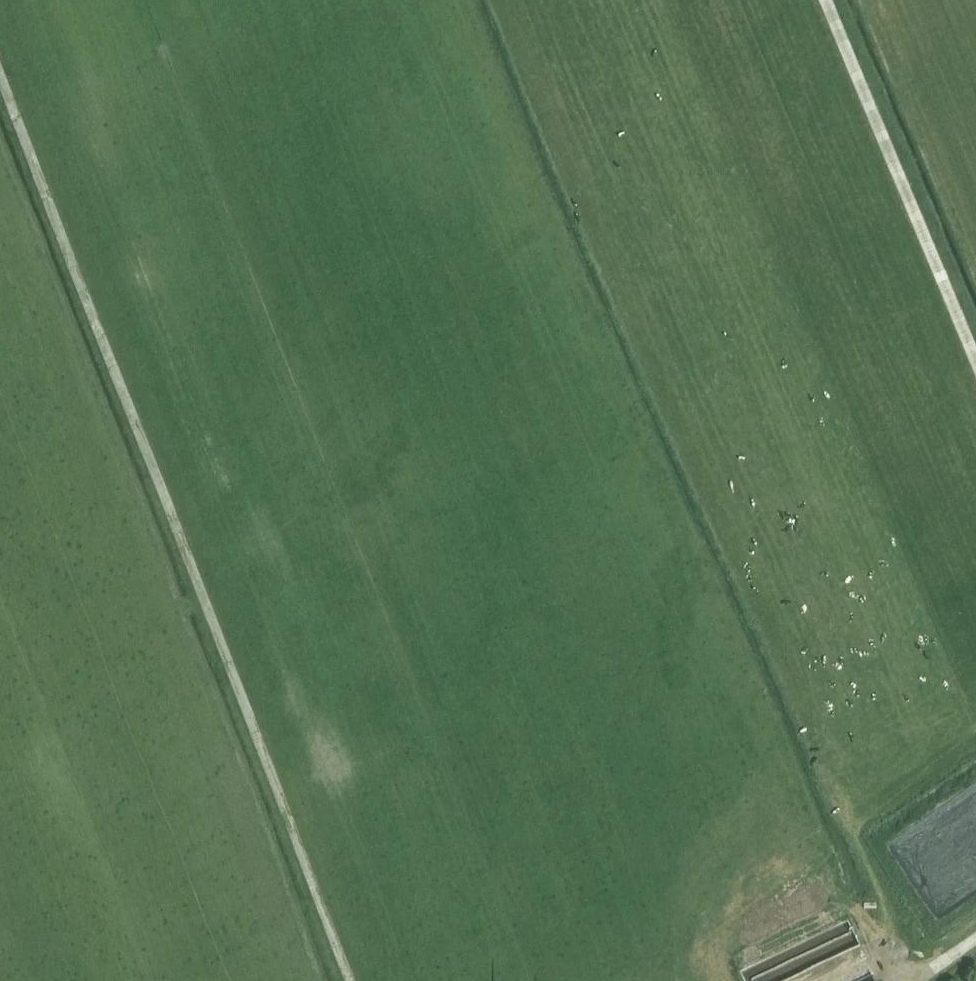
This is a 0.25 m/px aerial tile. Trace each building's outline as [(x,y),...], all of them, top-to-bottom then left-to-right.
[(747,965),(753,980),(846,980),(873,971),(854,925),(843,929),(842,927),(747,965)]
